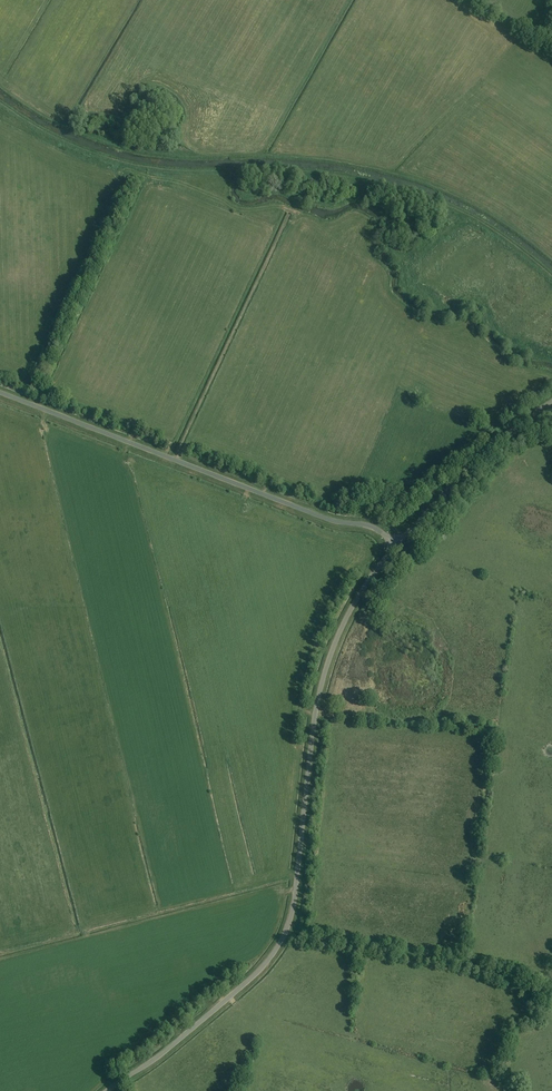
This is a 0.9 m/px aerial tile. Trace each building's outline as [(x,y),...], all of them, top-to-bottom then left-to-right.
[(285,972),(288,975),(293,969),(290,966),(285,972)] [(270,991),(268,989),(264,994),(261,991),(256,996),(261,1000),(270,991)]
